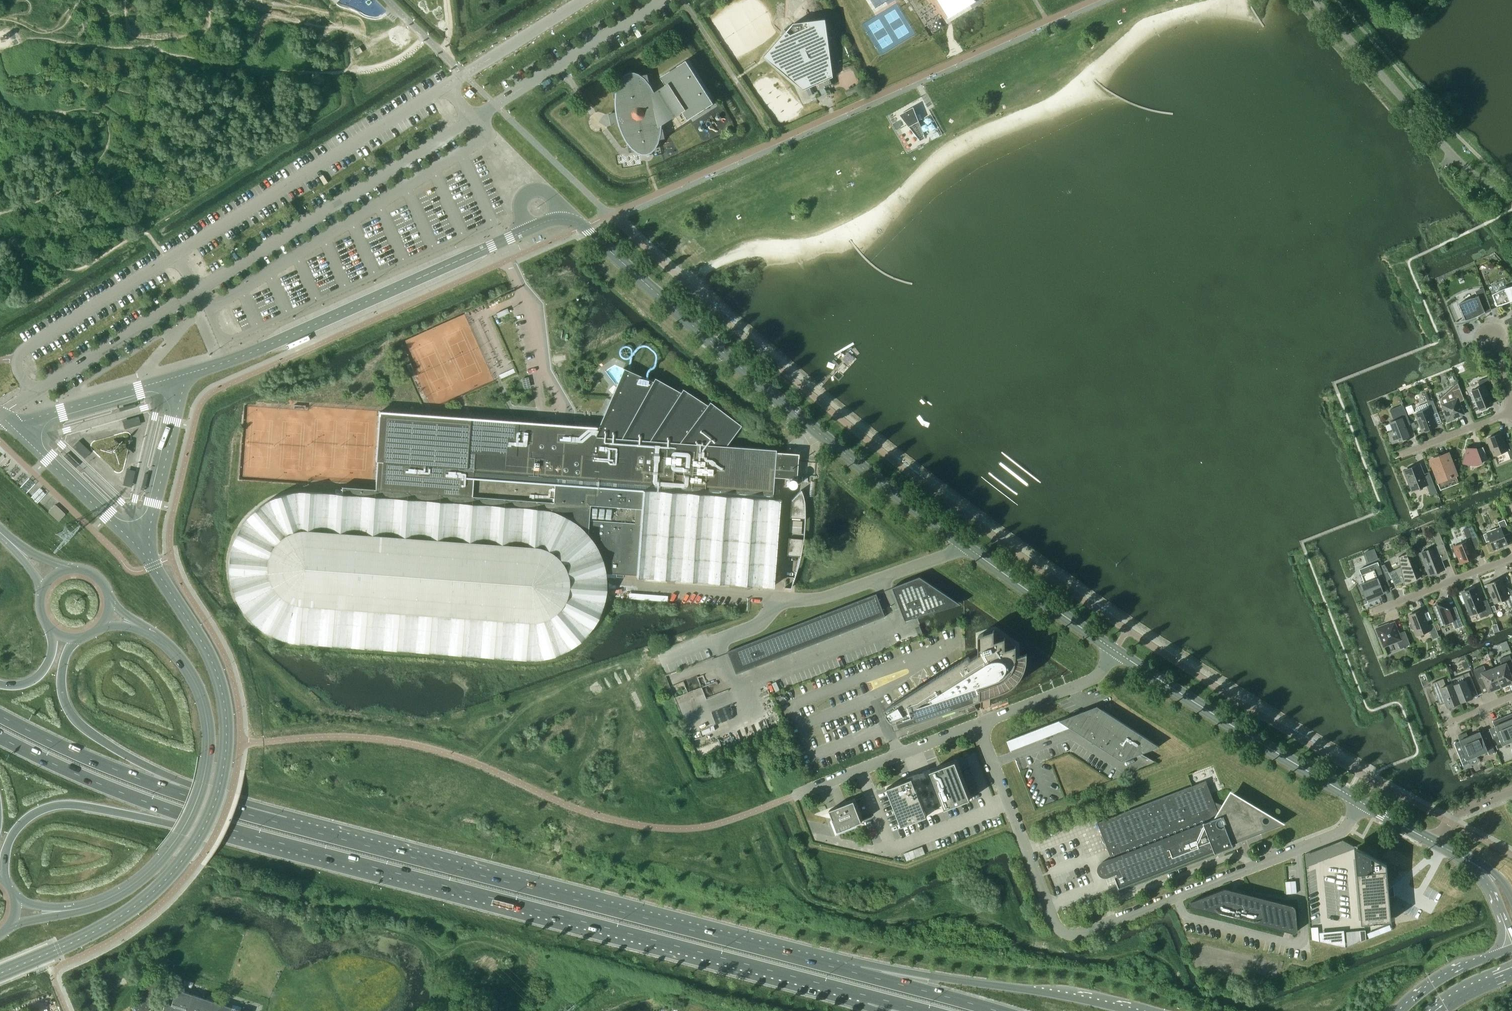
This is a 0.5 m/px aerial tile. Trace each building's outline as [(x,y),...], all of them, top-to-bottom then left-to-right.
[(936,3),(942,9),(941,9),(941,11),(958,0),(935,0),(936,3)] [(804,90),(830,79),(833,77),(826,19),(794,23),(765,56),(804,90)] [(362,52),(359,47),(354,50),(357,55),(362,52)] [(630,153),(638,151),(640,152),(641,152),(643,153),(645,153),(647,153),(649,152),(651,151),(653,150),(655,148),(656,146),(658,142),(658,140),(665,138),(663,128),(660,129),(661,126),(684,110),(690,119),(716,102),(689,59),(662,76),(668,84),(654,93),(653,93),(652,90),(650,86),(648,84),(650,84),(648,74),(640,76),(638,75),(635,74),(633,73),(632,73),(629,74),(628,75),(627,75),(625,76),(624,78),(623,78),(622,80),(621,82),(620,84),(620,85),(619,87),(612,88),(614,98),(618,97),(617,101),(617,105),(618,112),(610,114),(613,125),(620,123),(621,126),(623,130),(623,132),(624,134),(626,137),(628,140),(629,142),(628,143),(630,153)] [(900,115),(908,125),(918,119),(914,107),(900,115)] [(1511,285),(1508,286),(1506,287),(1503,288),(1500,290),(1497,291),(1494,292),(1492,294),(1496,306),(1499,305),(1502,304),(1507,302),(1510,301),(1511,300),(1511,285)] [(1461,320),(1461,321),(1464,320),(1467,319),(1470,318),(1473,317),(1476,316),(1479,315),(1482,313),(1484,311),(1481,304),(1488,301),(1483,288),(1476,291),(1478,296),(1475,297),(1472,298),(1470,299),(1467,300),(1464,301),(1461,302),(1459,304),(1465,319),(1461,320)] [(507,308),(496,313),(498,317),(509,313),(507,308)] [(298,642),(525,659),(531,659),(537,658),(542,658),(548,657),(559,653),(565,650),(570,647),(575,644),(579,640),(584,636),(588,632),(591,627),(595,622),(598,617),(600,612),(602,606),(604,601),(605,595),(605,589),(605,583),(605,577),(605,573),(636,575),(636,577),(750,585),(772,587),(773,581),(778,500),(780,501),(780,499),(772,499),(773,477),(775,452),(775,449),(725,446),(741,425),(709,402),(707,405),(682,389),(680,392),(654,378),(653,381),(623,368),(623,369),(625,370),(599,428),(597,427),(596,427),(574,425),(568,424),(451,416),(379,411),(376,461),(377,461),(377,463),(375,489),(342,486),(341,494),(302,491),(296,491),(290,492),(284,493),(278,495),(273,497),(268,499),(262,502),(257,505),(253,509),(249,513),(245,517),(241,522),(238,527),(235,532),(232,538),(230,543),(229,549),(227,555),(227,560),(227,566),(227,572),(227,578),(229,584),(230,590),(232,595),(235,601),(238,606),(241,610),(251,620),(255,624),(260,628),(265,631),(270,634),(275,637),(281,639),(286,640),(292,641),(298,642)] [(513,368),(499,375),(501,379),(515,372),(513,368)] [(522,378),(524,388),(530,387),(528,377),(522,378)] [(1472,390),(1479,409),(1492,404),(1488,393),(1493,391),(1488,377),(1478,381),(1480,387),(1472,390)] [(1451,388),(1440,398),(1442,404),(1446,414),(1445,415),(1447,422),(1456,419),(1455,417),(1464,414),(1460,402),(1465,400),(1460,388),(1452,391),(1451,388)] [(1428,390),(1421,393),(1425,403),(1432,400),(1428,390)] [(1438,412),(1433,400),(1427,402),(1416,406),(1416,409),(1417,413),(1415,413),(1422,431),(1437,426),(1432,414),(1438,412)] [(1401,405),(1390,410),(1394,421),(1390,422),(1393,430),(1388,432),(1392,443),(1409,436),(1401,415),(1404,413),(1401,405)] [(140,414),(124,419),(127,427),(143,422),(140,414)] [(1493,451),(1495,456),(1507,451),(1510,459),(1511,458),(1511,443),(1511,442),(1505,444),(1501,433),(1488,438),(1493,451)] [(81,439),(75,445),(87,456),(93,450),(81,439)] [(1467,446),(1463,463),(1470,464),(1477,464),(1477,465),(1482,463),(1481,461),(1488,458),(1483,447),(1477,449),(1476,447),(1476,448),(1473,449),(1467,448),(1468,446),(1467,446)] [(775,452),(773,477),(796,479),(798,454),(775,452)] [(1431,460),(1439,480),(1442,489),(1459,482),(1448,454),(1431,460)] [(1412,490),(1426,484),(1431,496),(1437,493),(1429,472),(1423,474),(1420,465),(1404,471),(1412,490)] [(790,500),(789,517),(804,518),(804,502),(803,496),(800,490),(790,500)] [(56,505),(48,512),(58,522),(65,514),(56,505)] [(1490,540),(1494,550),(1507,544),(1504,535),(1510,533),(1505,519),(1498,522),(1500,527),(1483,534),(1486,542),(1490,540)] [(801,533),(801,521),(790,520),(789,532),(801,533)] [(1468,541),(1453,547),(1456,555),(1457,555),(1460,563),(1476,556),(1472,545),(1478,542),(1472,526),(1463,529),(1468,541)] [(1433,534),(1438,547),(1444,545),(1439,531),(1433,534)] [(788,537),(787,549),(786,555),(800,556),(801,550),(803,538),(788,537)] [(1421,553),(1429,575),(1445,569),(1436,547),(1421,553)] [(1383,569),(1387,580),(1392,578),(1396,586),(1404,582),(1405,584),(1417,580),(1407,553),(1398,556),(1401,567),(1389,572),(1386,567),(1383,569)] [(1378,562),(1369,565),(1359,569),(1365,584),(1361,586),(1366,599),(1383,593),(1379,581),(1385,579),(1378,562)] [(920,576),(893,587),(905,618),(905,620),(923,615),(961,604),(949,596),(921,577),(920,576)] [(1488,584),(1495,603),(1505,599),(1508,608),(1511,607),(1511,590),(1506,592),(1501,579),(1488,584)] [(1466,593),(1459,595),(1462,604),(1466,602),(1471,614),(1478,612),(1480,618),(1492,613),(1487,599),(1482,601),(1481,599),(1480,598),(1476,589),(1474,589),(1472,589),(1472,590),(1471,591),(1469,590),(1468,592),(1467,592),(1466,592),(1466,593)] [(728,651),(737,674),(885,616),(877,593),(728,651)] [(1445,624),(1453,620),(1456,627),(1463,625),(1455,606),(1449,609),(1438,604),(1437,604),(1438,604),(1435,610),(1439,621),(1445,623),(1445,624)] [(1410,622),(1409,625),(1411,628),(1413,629),(1415,629),(1417,635),(1429,630),(1433,639),(1439,636),(1434,623),(1428,625),(1422,610),(1409,615),(1412,622),(1410,622)] [(1384,625),(1375,628),(1379,636),(1380,636),(1384,646),(1397,641),(1400,649),(1410,645),(1405,631),(1399,633),(1395,622),(1384,626),(1384,625)] [(1027,652),(1017,656),(1017,645),(1006,648),(1006,637),(995,640),(995,629),(979,635),(979,653),(971,659),(969,656),(886,708),(887,711),(886,712),(891,718),(892,718),(895,728),(1003,691),(1005,691),(1007,690),(1009,689),(1011,687),(1012,686),(1014,685),(1016,683),(1017,682),(1019,680),(1020,679),(1022,677),(1023,674),(1024,672),(1025,670),(1026,668),(1026,665),(1027,663),(1027,661),(1027,658),(1028,656),(1027,653),(1027,652)] [(1494,668),(1501,686),(1511,682),(1511,678),(1509,671),(1511,670),(1511,661),(1509,655),(1499,659),(1502,664),(1494,668)] [(1501,686),(1494,668),(1486,671),(1483,665),(1473,669),(1479,683),(1484,681),(1488,691),(1501,686)] [(1453,685),(1460,702),(1472,698),(1468,687),(1474,684),(1469,672),(1459,676),(1451,679),(1453,683),(1453,685)] [(1448,707),(1460,702),(1453,685),(1453,683),(1446,685),(1443,678),(1432,683),(1438,697),(1443,695),(1448,707)] [(713,710),(719,723),(736,716),(730,703),(713,710)] [(1060,720),(1072,728),(1122,761),(1159,746),(1105,711),(1090,717),(1083,712),(1084,712),(1083,711),(1069,717),(1060,720)] [(1505,721),(1511,739),(1511,713),(1503,717),(1505,721)] [(1060,720),(1069,717),(1007,741),(1012,751),(1072,728),(1060,720)] [(1511,741),(1511,739),(1505,721),(1503,717),(1492,721),(1498,735),(1493,738),(1497,749),(1503,746),(1502,744),(1511,741)] [(1467,759),(1477,755),(1470,736),(1468,736),(1466,732),(1458,735),(1460,740),(1459,740),(1463,750),(1458,752),(1463,765),(1469,763),(1467,759)] [(1480,732),(1470,736),(1477,755),(1488,751),(1489,754),(1495,752),(1490,739),(1484,741),(1480,732)] [(931,771),(945,808),(944,808),(944,809),(970,799),(955,761),(930,771),(931,771)] [(887,787),(902,826),(927,816),(927,815),(926,815),(912,779),(913,778),(912,778),(887,787)] [(1119,887),(1214,850),(1215,852),(1233,845),(1231,841),(1244,836),(1245,838),(1261,833),(1260,830),(1259,827),(1258,824),(1257,821),(1255,818),(1254,816),(1252,813),(1250,811),(1248,808),(1246,806),(1244,804),(1242,802),(1239,800),(1237,798),(1234,796),(1231,794),(1225,806),(1214,802),(1206,780),(1097,822),(1111,858),(1103,861),(1102,862),(1101,862),(1100,863),(1099,864),(1099,865),(1098,866),(1098,867),(1098,868),(1098,869),(1098,870),(1098,871),(1099,872),(1099,873),(1100,874),(1101,875),(1102,875),(1103,876),(1104,876),(1105,876),(1106,876),(1107,876),(1108,876),(1114,874),(1119,887)] [(978,781),(973,783),(980,806),(985,804),(978,781)] [(829,810),(838,831),(862,821),(854,800),(829,810)] [(909,858),(928,852),(925,846),(907,852),(909,858)] [(1354,846),(1356,859),(1361,921),(1391,918),(1386,863),(1354,846)] [(1286,882),(1287,894),(1297,893),(1296,881),(1286,882)] [(1294,906),(1293,905),(1227,888),(1226,888),(1224,888),(1192,901),(1191,901),(1190,902),(1190,903),(1190,904),(1190,905),(1191,906),(1192,906),(1192,907),(1293,932),(1294,932),(1295,932),(1296,932),(1297,931),(1297,930),(1298,929),(1296,909),(1296,908),(1295,907),(1294,906)] [(1358,943),(1366,939),(1365,930),(1360,930),(1361,941),(1358,942),(1358,943)] [(138,1005),(134,1006),(137,1010),(147,1010),(156,984),(146,980),(138,1005)] [(252,1010),(232,1004),(231,1007),(176,989),(171,1005),(165,1003),(162,1010),(252,1010)]
